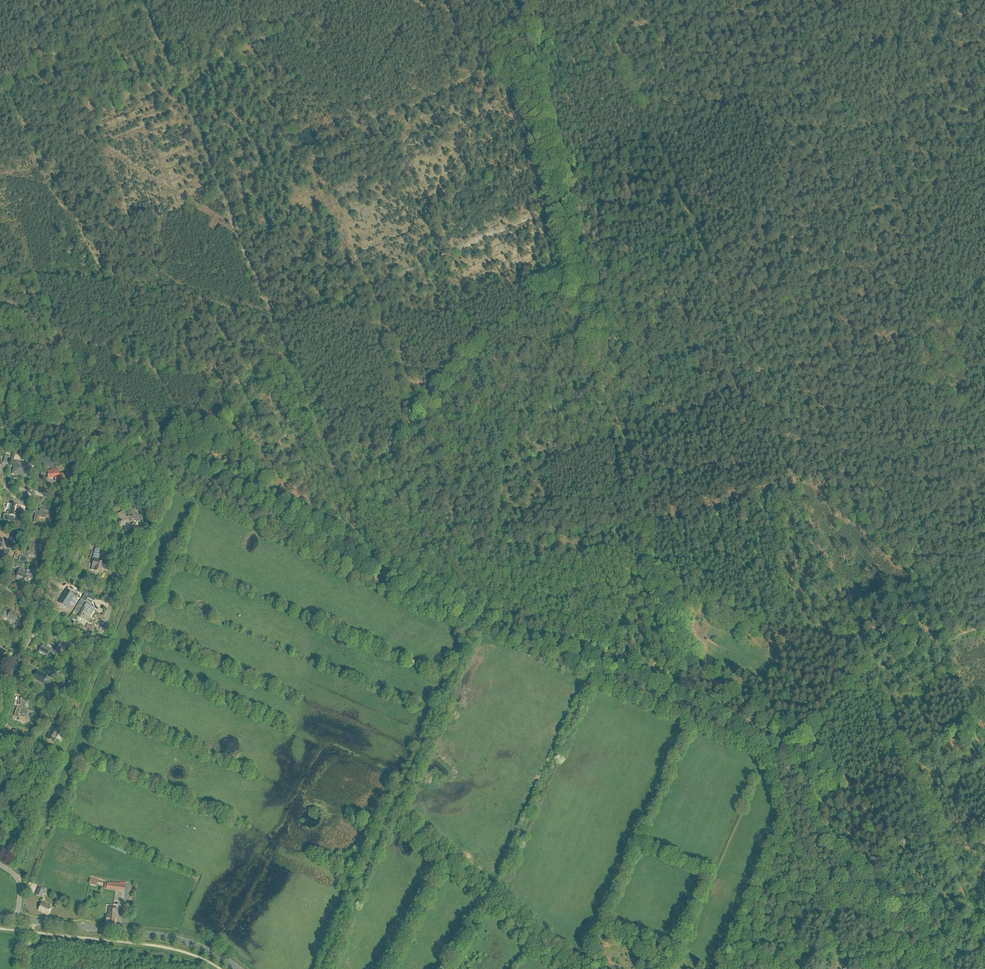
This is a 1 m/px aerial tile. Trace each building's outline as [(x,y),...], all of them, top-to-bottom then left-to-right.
[(54,461),(41,458),(39,466),(53,469),(54,461)] [(15,467),(14,473),(21,475),(20,476),(24,477),(27,475),(29,469),(36,464),(33,459),(25,464),(15,462),(14,466),(15,467)] [(56,482),(62,481),(62,480),(65,479),(65,474),(59,474),(58,470),(57,470),(51,471),(47,471),(48,479),(55,478),(56,482)] [(3,519),(6,520),(16,522),(16,523),(17,523),(21,524),(23,517),(17,515),(17,514),(17,513),(19,505),(16,505),(11,504),(8,503),(7,509),(9,510),(9,512),(8,515),(7,514),(6,514),(5,514),(4,515),(3,519)] [(123,526),(124,529),(124,531),(125,531),(126,533),(133,529),(131,526),(134,524),(134,522),(140,523),(141,516),(136,515),(135,512),(135,509),(129,508),(128,512),(132,512),(131,517),(128,517),(127,518),(123,511),(117,515),(120,521),(119,522),(119,523),(118,523),(119,524),(119,525),(119,526),(120,526),(122,527),(123,526)] [(53,511),(44,510),(44,513),(40,512),(36,511),(33,524),(38,525),(40,518),(51,520),(53,511)] [(12,533),(9,545),(16,548),(20,535),(12,533)] [(47,548),(48,544),(38,541),(36,545),(31,543),(28,552),(40,556),(43,546),(47,548)] [(94,571),(94,572),(101,573),(102,569),(105,570),(107,562),(97,560),(99,554),(94,553),(92,559),(94,560),(91,570),(94,571)] [(31,583),(33,575),(34,572),(27,570),(27,571),(19,569),(16,580),(24,582),(24,581),(31,583)] [(79,595),(74,592),(69,588),(62,599),(60,603),(67,608),(74,597),(77,598),(79,595)] [(82,600),(81,600),(86,602),(90,595),(86,593),(82,600)] [(86,608),(80,618),(89,623),(91,619),(90,618),(91,617),(90,616),(91,614),(92,615),(93,611),(94,608),(95,609),(95,608),(86,604),(84,607),(86,608)] [(10,611),(9,614),(3,611),(0,617),(0,618),(6,621),(7,619),(17,624),(21,616),(10,611)] [(62,639),(59,646),(68,650),(72,644),(62,639)] [(55,650),(60,653),(62,649),(58,647),(56,647),(55,650),(51,648),(47,646),(43,644),(39,652),(47,656),(46,657),(50,659),(51,658),(55,650)] [(43,683),(46,679),(47,677),(37,672),(33,678),(43,683)] [(34,713),(17,708),(15,714),(20,716),(19,721),(30,724),(34,713)] [(64,716),(68,719),(71,722),(73,718),(67,713),(65,715),(64,716)] [(55,728),(52,727),(46,738),(54,742),(60,731),(61,731),(63,728),(56,724),(55,728)] [(14,856),(19,846),(11,842),(6,852),(14,856)] [(108,883),(107,889),(124,891),(125,885),(125,884),(111,882),(111,883),(108,883)] [(35,895),(36,895),(41,897),(41,898),(44,891),(45,891),(46,890),(46,889),(43,888),(39,886),(38,888),(35,895)] [(113,907),(115,898),(104,896),(102,905),(113,907)] [(48,914),(52,907),(41,902),(38,910),(48,914)] [(115,923),(117,908),(109,907),(108,916),(105,916),(105,921),(109,922),(109,923),(115,924),(115,922),(115,923)] [(681,958),(676,957),(672,968),(678,968),(681,958)]
